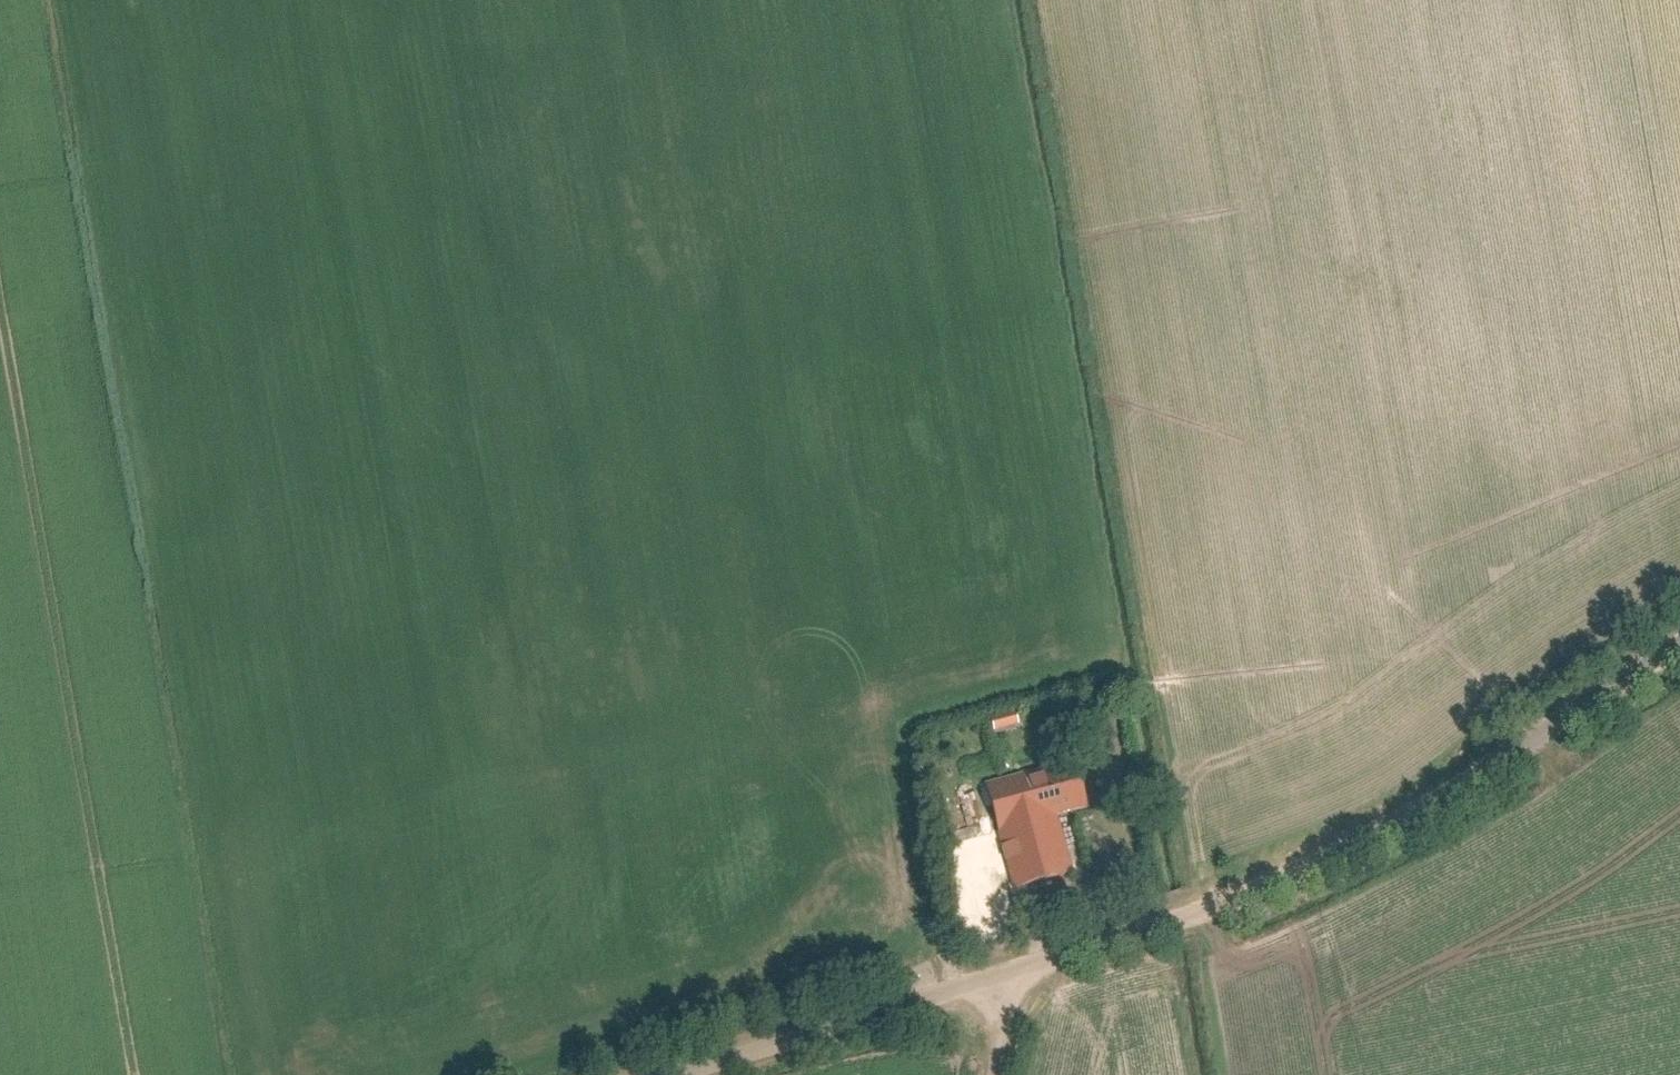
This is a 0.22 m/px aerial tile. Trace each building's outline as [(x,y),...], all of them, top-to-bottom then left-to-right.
[(1000,800),(1022,887),(1024,894),(1078,881),(1062,817),(1088,811),(1081,780),(1000,800)]
